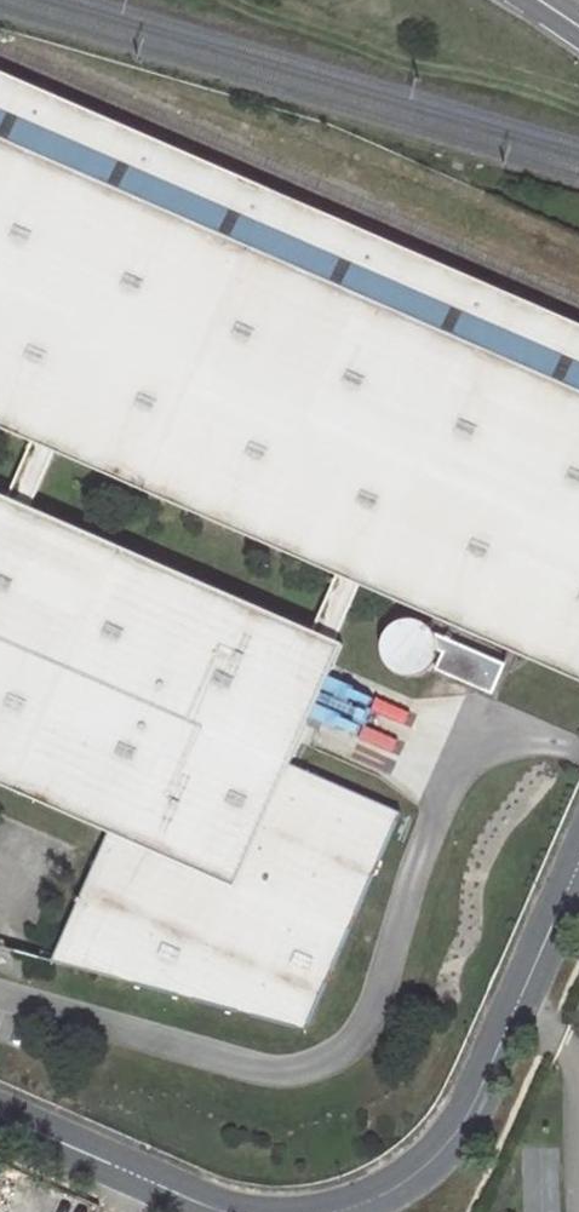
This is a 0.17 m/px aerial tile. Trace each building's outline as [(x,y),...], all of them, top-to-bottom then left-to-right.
[(27,444),(49,454),(335,584),(357,594),(578,695),(578,336),(0,71),(0,432),(27,444)] [(27,444),(2,498),(24,508),(49,454),(27,444)] [(104,836),(53,945),(116,973),(110,985),(297,1040),(396,821),(284,772),(339,651),(332,648),(311,639),(24,508),(2,498),(0,497),(0,789),(104,836)] [(332,648),(357,594),(335,584),(311,639),(332,648)] [(430,667),(432,660),(448,667),(440,683),(486,704),(499,674),(428,641),(422,634),(415,630),(406,628),(398,629),(390,633),(384,638),(380,644),(378,652),(378,659),(380,667),(385,674),(393,680),(404,683),(411,682),(417,680),(421,677),(427,672),(430,667)] [(116,973),(53,945),(44,966),(110,985),(116,973)]
